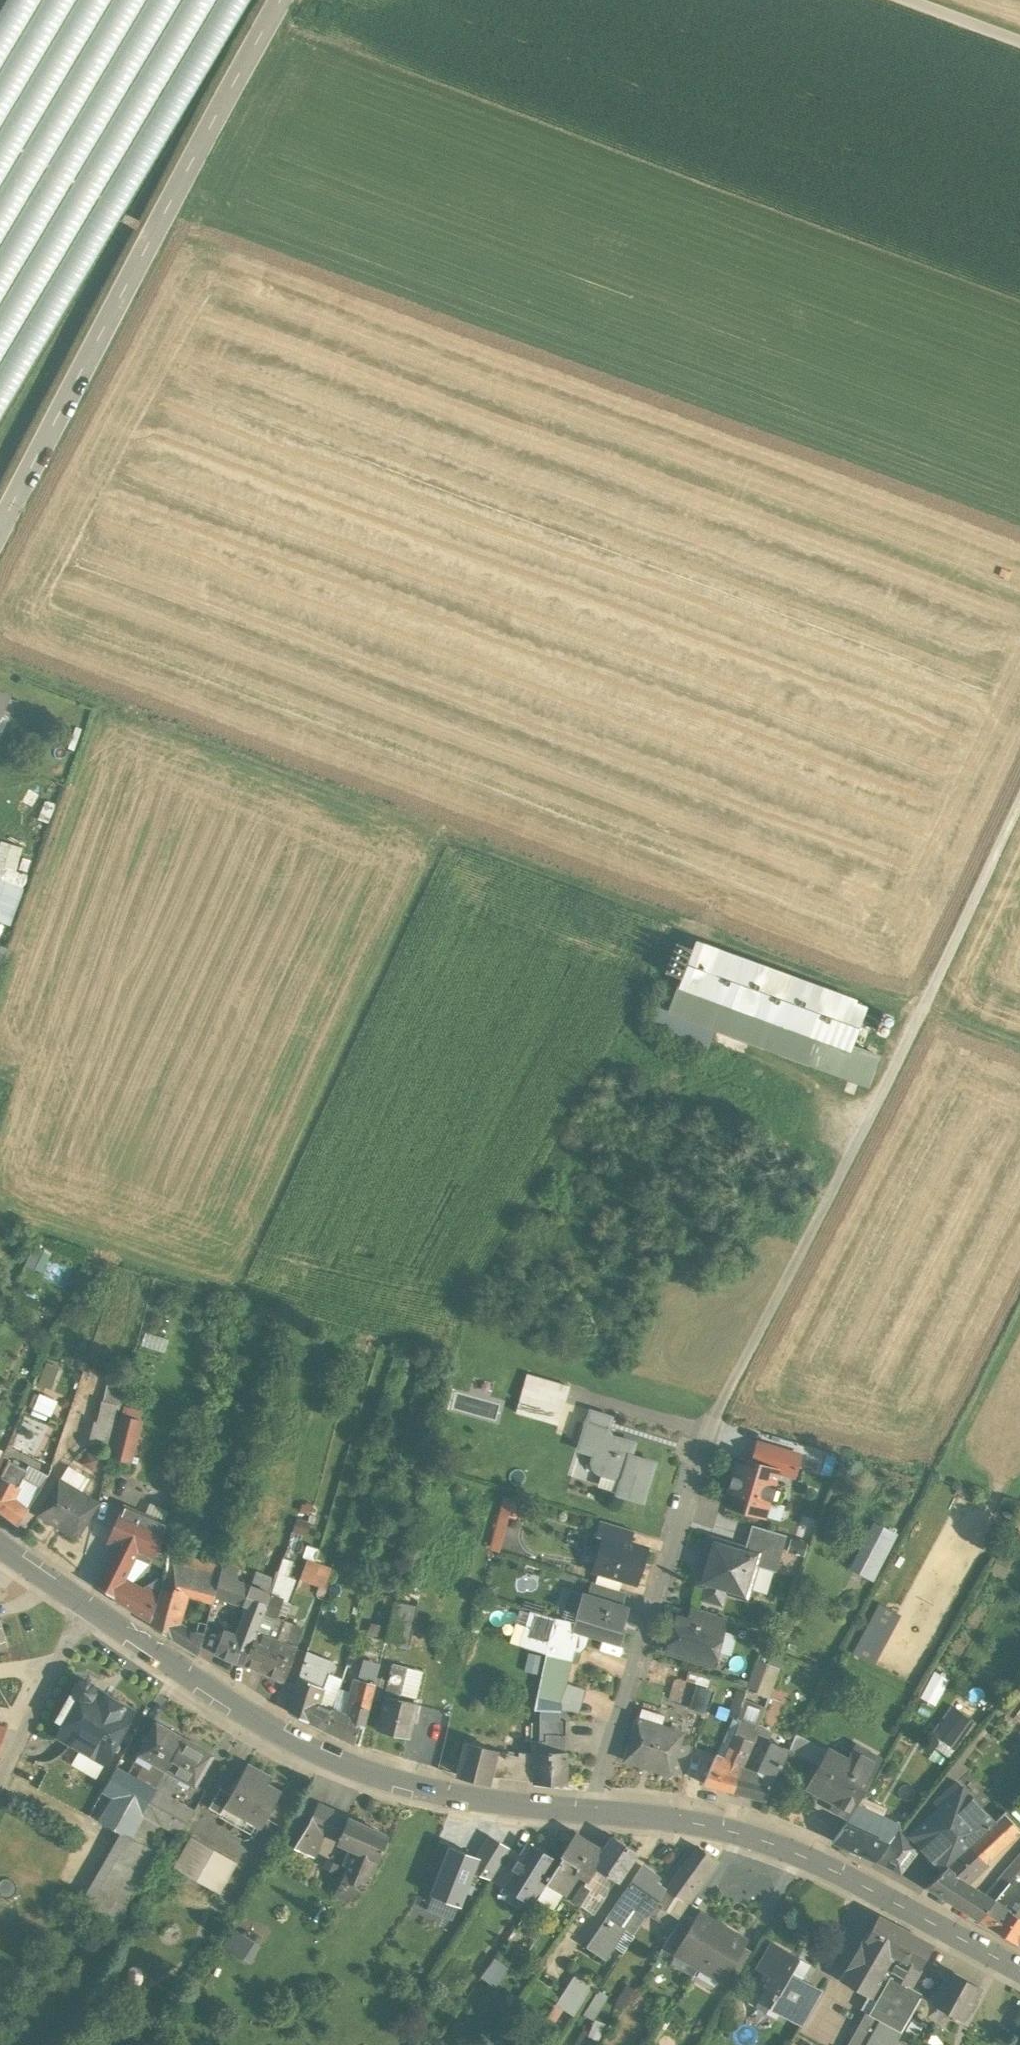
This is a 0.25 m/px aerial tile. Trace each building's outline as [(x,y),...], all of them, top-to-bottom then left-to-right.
[(21,890),(0,883),(0,923),(10,926),(21,890)] [(866,1008),(693,944),(678,983),(851,1048),(866,1008)] [(851,1048),(678,983),(668,1010),(869,1086),(880,1059),(851,1048)] [(568,1388),(526,1376),(517,1406),(511,1405),(509,1412),(558,1425),(568,1388)] [(127,1382),(114,1379),(112,1386),(125,1390),(127,1382)] [(112,1386),(107,1385),(103,1401),(119,1405),(121,1405),(125,1390),(112,1386)] [(38,1393),(34,1409),(53,1414),(57,1399),(38,1393)] [(103,1401),(102,1401),(97,1422),(94,1421),(89,1444),(111,1449),(116,1427),(114,1426),(119,1405),(103,1401)] [(611,1417),(590,1411),(578,1449),(594,1454),(593,1459),(594,1464),(596,1469),(600,1473),(621,1479),(616,1493),(642,1501),(654,1463),(630,1456),(634,1443),(611,1436),(607,1430),(611,1417)] [(141,1421),(121,1415),(110,1456),(130,1461),(141,1421)] [(799,1456),(758,1443),(752,1462),(777,1470),(776,1471),(793,1476),(799,1456)] [(752,1462),(738,1458),(734,1475),(732,1474),(728,1487),(730,1488),(725,1504),(763,1516),(768,1500),(775,1503),(780,1487),(772,1485),(776,1471),(777,1470),(752,1462)] [(7,1462),(0,1476),(0,1511),(18,1525),(27,1510),(16,1502),(27,1472),(7,1462)] [(89,1479),(68,1466),(59,1480),(81,1493),(89,1479)] [(59,1480),(59,1479),(38,1515),(76,1538),(98,1503),(81,1493),(59,1480)] [(501,1495),(493,1549),(504,1550),(509,1514),(518,1516),(521,1497),(501,1495)] [(168,1512),(150,1504),(144,1516),(163,1524),(168,1512)] [(144,1516),(123,1507),(109,1541),(117,1545),(118,1544),(134,1552),(135,1551),(137,1547),(154,1554),(167,1526),(163,1524),(144,1516)] [(632,1530),(600,1520),(595,1536),(604,1538),(604,1536),(628,1544),(632,1530)] [(851,1568),(876,1580),(899,1531),(873,1520),(851,1568)] [(786,1535),(751,1525),(744,1548),(759,1552),(755,1566),(775,1572),(786,1535)] [(628,1544),(604,1536),(604,1538),(594,1570),(635,1582),(646,1549),(628,1544)] [(744,1548),(711,1538),(698,1584),(707,1586),(703,1598),(720,1604),(724,1592),(745,1598),(755,1566),(759,1552),(744,1548)] [(852,1547),(836,1540),(831,1551),(847,1558),(852,1547)] [(134,1552),(118,1544),(117,1545),(96,1586),(120,1601),(130,1583),(121,1580),(136,1552),(135,1551),(134,1552)] [(167,1576),(161,1594),(185,1593),(187,1586),(215,1594),(222,1568),(170,1552),(167,1576)] [(292,1562),(283,1558),(278,1573),(287,1576),(292,1562)] [(306,1558),(299,1578),(325,1587),(332,1566),(306,1558)] [(215,1594),(230,1600),(236,1582),(232,1581),(235,1572),(222,1568),(215,1594)] [(270,1595),(236,1582),(230,1600),(247,1606),(264,1612),(270,1595)] [(624,1592),(592,1582),(588,1595),(620,1605),(624,1592)] [(146,1588),(140,1592),(132,1609),(149,1620),(159,1593),(146,1588)] [(150,1625),(170,1638),(185,1593),(161,1594),(150,1625)] [(588,1595),(583,1594),(572,1630),(589,1635),(619,1644),(624,1628),(621,1627),(627,1607),(620,1605),(588,1595)] [(850,1652),(877,1665),(903,1614),(877,1600),(850,1652)] [(418,1606),(395,1601),(386,1639),(408,1645),(418,1606)] [(264,1612),(247,1606),(244,1615),(260,1622),(264,1612)] [(725,1618),(691,1608),(687,1620),(715,1629),(715,1631),(721,1633),(725,1618)] [(554,1618),(534,1612),(523,1647),(546,1654),(554,1618)] [(244,1615),(233,1642),(224,1639),(218,1653),(244,1664),(257,1631),(260,1622),(244,1615)] [(284,1620),(274,1616),(266,1635),(277,1639),(284,1620)] [(573,1622),(554,1618),(546,1654),(541,1677),(566,1683),(571,1660),(577,1661),(578,1661),(580,1653),(579,1652),(573,1651),(577,1635),(570,1633),(571,1630),(573,1622)] [(687,1620),(677,1618),(667,1650),(707,1663),(712,1660),(715,1651),(712,1646),(711,1645),(715,1631),(715,1629),(687,1620)] [(195,1631),(189,1632),(184,1646),(197,1654),(203,1641),(207,1623),(198,1620),(195,1631)] [(189,1632),(175,1624),(170,1638),(184,1646),(189,1632)] [(572,1630),(571,1630),(570,1633),(577,1635),(573,1651),(579,1652),(580,1653),(586,1647),(589,1635),(572,1630)] [(266,1635),(257,1631),(244,1664),(264,1672),(277,1639),(266,1635)] [(277,1639),(264,1672),(283,1680),(296,1647),(277,1639)] [(333,1662),(307,1651),(299,1677),(323,1687),(333,1662)] [(376,1666),(363,1663),(361,1673),(373,1676),(376,1666)] [(779,1668),(767,1663),(756,1693),(769,1698),(779,1668)] [(390,1673),(384,1698),(398,1701),(406,1668),(392,1665),(390,1673)] [(710,1676),(688,1670),(685,1681),(706,1687),(710,1676)] [(390,1673),(378,1671),(377,1677),(375,1684),(371,1700),(383,1703),(384,1698),(390,1673)] [(934,1671),(921,1698),(935,1705),(948,1678),(934,1671)] [(373,1676),(361,1673),(359,1680),(375,1684),(377,1677),(373,1676)] [(323,1687),(299,1677),(294,1692),(317,1703),(323,1687)] [(566,1683),(541,1677),(537,1695),(560,1700),(566,1683)] [(106,1702),(92,1694),(93,1692),(91,1684),(84,1680),(77,1682),(73,1689),(75,1697),(77,1698),(56,1735),(81,1749),(84,1743),(108,1756),(133,1711),(108,1697),(106,1702)] [(359,1680),(358,1680),(347,1717),(360,1724),(364,1725),(371,1700),(375,1684),(359,1680)] [(317,1703),(294,1692),(288,1711),(309,1722),(317,1703)] [(738,1692),(729,1716),(737,1719),(745,1695),(738,1692)] [(398,1701),(384,1698),(383,1703),(376,1731),(408,1738),(416,1706),(398,1701)] [(347,1717),(317,1703),(309,1722),(354,1743),(360,1724),(347,1717)] [(664,1715),(641,1708),(637,1720),(661,1727),(664,1715)] [(935,1733),(954,1751),(978,1726),(959,1708),(935,1733)] [(560,1710),(540,1710),(541,1721),(560,1721),(560,1710)] [(661,1727),(637,1720),(625,1760),(669,1773),(681,1733),(661,1727)] [(758,1727),(740,1720),(723,1759),(715,1755),(703,1784),(731,1792),(739,1775),(753,1742),(752,1741),(758,1727)] [(560,1721),(541,1721),(540,1736),(561,1736),(567,1736),(567,1721),(560,1721)] [(184,1738),(156,1722),(138,1753),(138,1754),(152,1762),(166,1769),(184,1738)] [(758,1727),(752,1741),(753,1742),(762,1745),(767,1731),(758,1727)] [(789,1740),(770,1733),(764,1750),(766,1751),(762,1758),(778,1765),(789,1740)] [(561,1736),(540,1736),(540,1741),(531,1741),(530,1758),(534,1758),(534,1759),(535,1759),(534,1782),(567,1782),(567,1753),(560,1753),(561,1736)] [(212,1754),(184,1738),(166,1769),(179,1777),(195,1786),(212,1754)] [(496,1751),(465,1744),(457,1775),(489,1782),(490,1777),(496,1751)] [(848,1762),(827,1751),(807,1788),(835,1803),(832,1808),(849,1818),(881,1761),(856,1747),(848,1762)] [(520,1757),(496,1751),(490,1777),(519,1780),(520,1757)] [(152,1762),(138,1754),(135,1760),(149,1768),(152,1762)] [(778,1765),(762,1758),(753,1779),(739,1775),(731,1792),(763,1797),(778,1765)] [(270,1777),(248,1764),(231,1792),(225,1803),(226,1804),(261,1824),(279,1792),(266,1785),(270,1777)] [(116,1767),(103,1791),(113,1797),(114,1797),(124,1779),(127,1773),(116,1767)] [(179,1777),(166,1769),(152,1795),(165,1802),(168,1797),(179,1777)] [(152,1795),(124,1779),(114,1797),(113,1797),(99,1821),(111,1828),(121,1834),(128,1838),(128,1837),(152,1795)] [(940,1808),(910,1836),(920,1847),(943,1871),(968,1847),(994,1823),(956,1783),(935,1803),(940,1808)] [(220,1786),(209,1806),(221,1812),(226,1804),(225,1803),(231,1792),(220,1786)] [(165,1802),(152,1795),(128,1837),(145,1847),(146,1846),(159,1823),(168,1828),(182,1804),(168,1797),(165,1802)] [(193,1811),(182,1804),(168,1828),(180,1835),(193,1811)] [(332,1811),(317,1804),(308,1825),(325,1832),(332,1811)] [(387,1836),(332,1811),(325,1832),(355,1846),(354,1850),(375,1860),(377,1861),(387,1836)] [(968,1847),(985,1862),(1019,1830),(1019,1827),(1004,1814),(994,1823),(968,1847)] [(308,1825),(293,1848),(302,1853),(303,1851),(314,1856),(325,1832),(308,1825)] [(887,1845),(844,1826),(833,1841),(875,1861),(887,1845)] [(909,1837),(898,1833),(897,1832),(887,1845),(875,1861),(900,1874),(920,1847),(910,1836),(909,1837)] [(145,1847),(128,1837),(128,1838),(121,1834),(81,1903),(116,1923),(156,1852),(146,1846),(145,1847)] [(558,1863),(546,1882),(564,1893),(584,1861),(593,1846),(575,1835),(558,1863)] [(509,1849),(488,1836),(476,1856),(479,1858),(473,1873),(490,1879),(509,1849)] [(235,1862),(192,1837),(175,1868),(218,1893),(235,1862)] [(613,1837),(593,1866),(595,1868),(616,1882),(636,1852),(613,1837)] [(558,1863),(528,1845),(521,1856),(504,1884),(505,1885),(534,1902),(546,1882),(558,1863)] [(476,1856),(449,1846),(430,1894),(460,1906),(473,1873),(479,1858),(476,1856)] [(943,1871),(925,1887),(944,1899),(963,1883),(985,1862),(968,1847),(943,1871)] [(699,1848),(668,1893),(686,1904),(686,1905),(717,1861),(699,1848)] [(509,1849),(490,1879),(503,1887),(505,1885),(504,1884),(521,1856),(509,1849)] [(375,1860),(354,1850),(347,1863),(349,1864),(346,1871),(341,1881),(356,1889),(367,1874),(367,1873),(369,1873),(375,1860)] [(996,1881),(1004,1888),(1010,1882),(1019,1869),(1019,1855),(996,1881)] [(616,1882),(595,1868),(583,1886),(590,1891),(588,1894),(601,1903),(616,1882)] [(1010,1882),(1019,1891),(1019,1869),(1010,1882)] [(638,1871),(621,1897),(643,1912),(661,1887),(649,1879),(650,1878),(643,1873),(642,1874),(638,1871)] [(341,1881),(333,1896),(347,1903),(356,1889),(341,1881)] [(959,1908),(976,1890),(963,1883),(944,1899),(959,1908)] [(583,1886),(583,1885),(572,1902),(580,1907),(588,1894),(590,1891),(583,1886)] [(976,1890),(959,1908),(978,1920),(993,1901),(976,1890)] [(686,1904),(668,1893),(661,1903),(679,1915),(686,1904)] [(601,1903),(588,1894),(580,1907),(593,1915),(601,1903)] [(643,1912),(621,1897),(613,1908),(619,1912),(612,1922),(630,1932),(644,1913),(643,1912)] [(1014,1916),(993,1901),(978,1920),(1002,1936),(1014,1916)] [(679,1915),(661,1903),(656,1911),(673,1923),(679,1915)] [(1014,1916),(1002,1936),(1017,1945),(1019,1941),(1019,1905),(1014,1916)] [(693,1921),(674,1953),(676,1953),(678,1949),(700,1962),(698,1966),(698,1967),(722,1926),(698,1912),(693,1921)] [(683,1915),(663,1946),(674,1953),(693,1921),(683,1915)] [(932,1946),(877,1917),(864,1940),(878,1947),(920,1970),(932,1946)] [(746,1940),(722,1926),(698,1967),(699,1967),(701,1963),(723,1976),(721,1980),(722,1980),(746,1940)] [(245,1961),(257,1944),(241,1933),(229,1950),(245,1961)] [(864,1940),(842,1978),(871,1995),(879,1980),(876,1978),(865,1972),(871,1960),(878,1947),(864,1940)] [(798,1958),(772,1943),(757,1969),(763,1972),(757,1983),(764,1988),(771,1992),(768,1996),(773,1999),(768,2007),(788,2018),(808,1983),(789,1973),(798,1958)] [(920,1970),(878,1947),(871,1960),(883,1967),(893,1972),(890,1977),(910,1988),(920,1970)] [(883,1967),(871,1960),(865,1972),(876,1978),(883,1967)] [(591,1969),(578,1962),(572,1971),(585,1978),(591,1969)] [(893,1972),(883,1967),(876,1978),(879,1980),(880,1980),(871,1995),(877,1999),(890,1977),(893,1972)] [(978,1988),(949,1972),(932,2002),(962,2018),(978,1988)] [(910,1988),(890,1977),(877,1999),(869,2015),(900,2032),(921,1994),(910,1988)] [(808,1983),(788,2018),(800,2025),(820,1990),(808,1983)] [(605,1997),(587,1986),(568,2015),(586,2027),(605,1997)] [(869,2015),(862,2016),(847,2044),(893,2044),(895,2040),(900,2032),(869,2015)]
